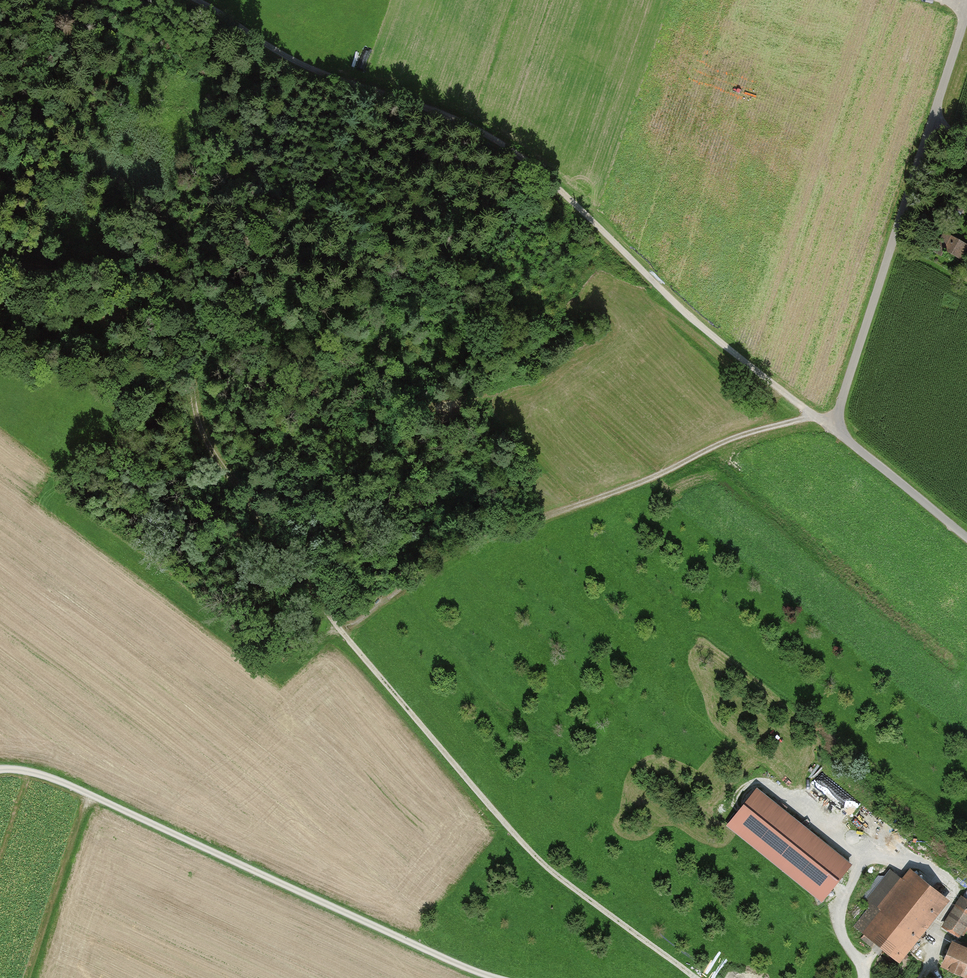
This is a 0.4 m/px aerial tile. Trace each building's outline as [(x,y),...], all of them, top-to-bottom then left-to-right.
[(934,251),(942,254),(945,250),(961,258),(966,246),(966,243),(943,231),(934,251)] [(460,400),(435,407),(437,413),(445,411),(446,414),(453,412),(452,409),(461,407),(460,400)] [(824,814),(844,787),(820,769),(799,795),(824,814)] [(757,788),(726,825),(823,904),(854,866),(757,788)] [(902,962),(950,899),(910,869),(902,879),(890,869),(864,902),(869,906),(855,925),(902,962)] [(962,898),(944,925),(959,934),(966,921),(966,901),(962,898)] [(953,942),(943,964),(966,975),(966,974),(966,948),(953,942)]
